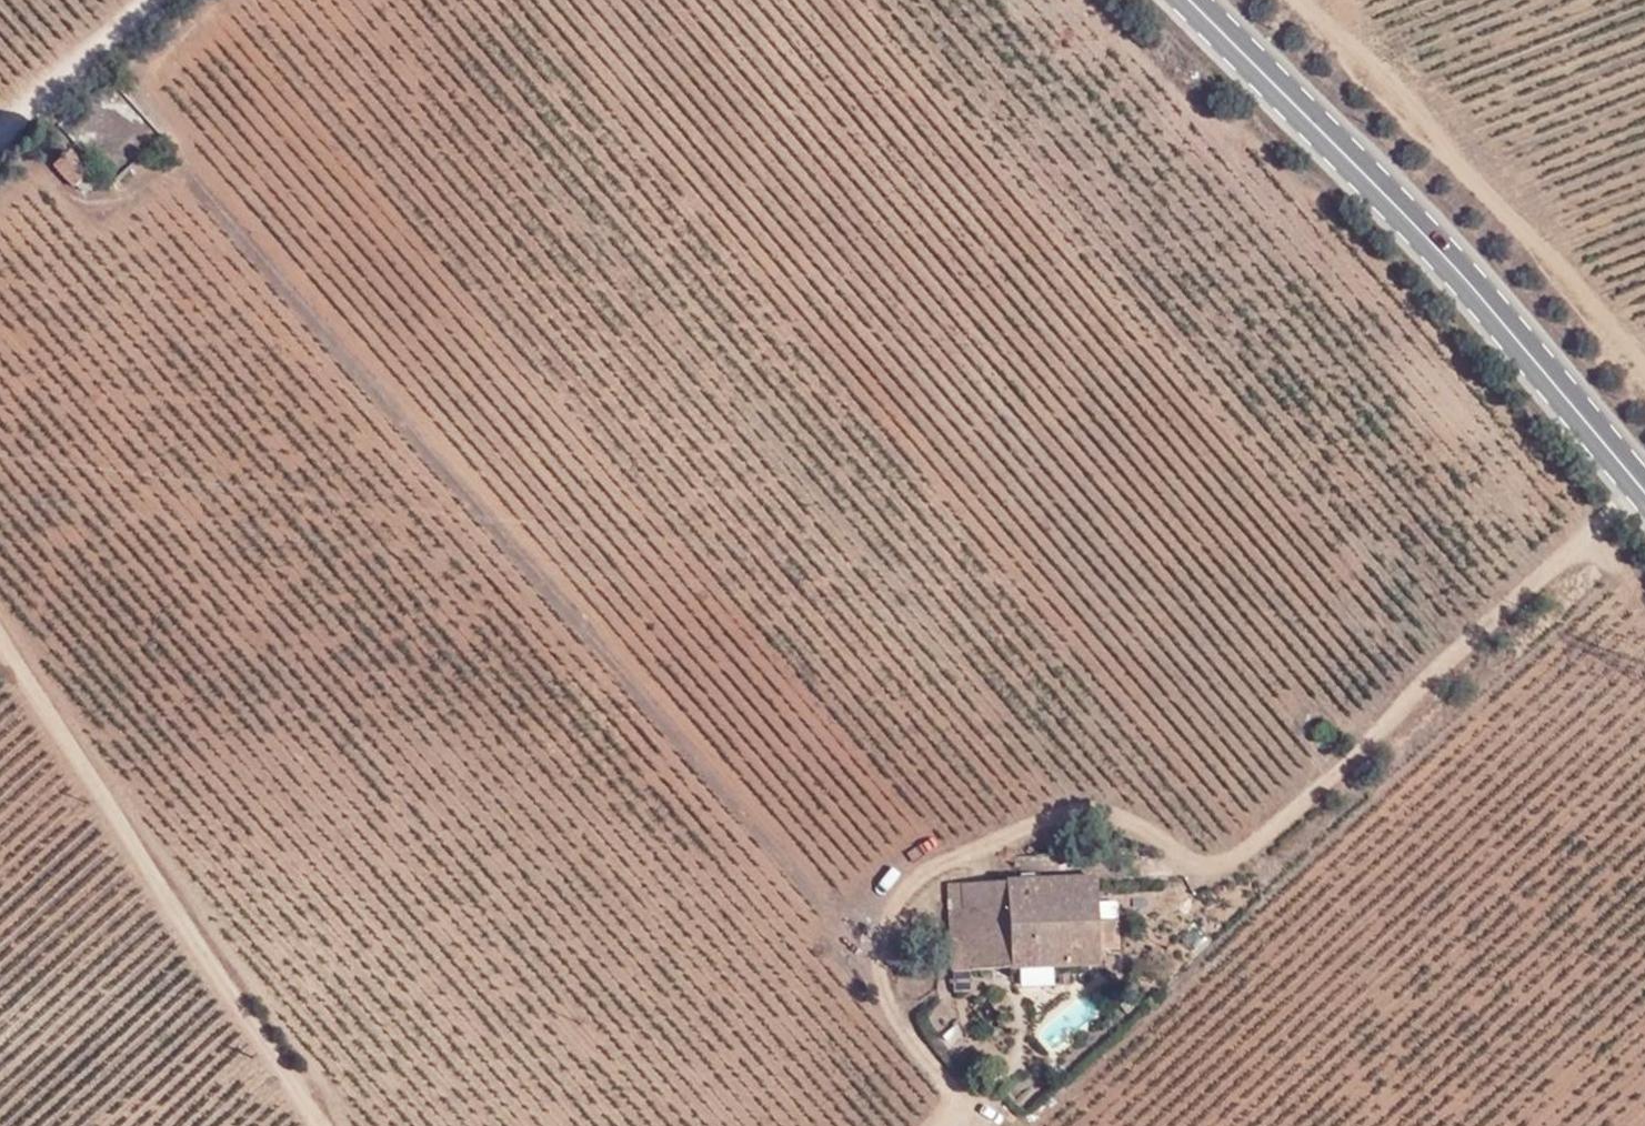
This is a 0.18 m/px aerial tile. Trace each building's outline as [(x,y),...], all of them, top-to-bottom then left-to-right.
[(53,165),(73,187),(75,185),(87,174),(89,172),(69,151),(53,165)] [(1097,922),(1095,879),(1005,883),(1006,909),(961,911),(963,970),(1099,965),(1099,950),(1118,949),(1117,922),(1097,922)] [(961,911),(1006,909),(1005,883),(960,885),(961,911)] [(960,885),(947,886),(948,911),(961,911),(960,885)] [(948,911),(949,970),(963,970),(961,911),(948,911)]
